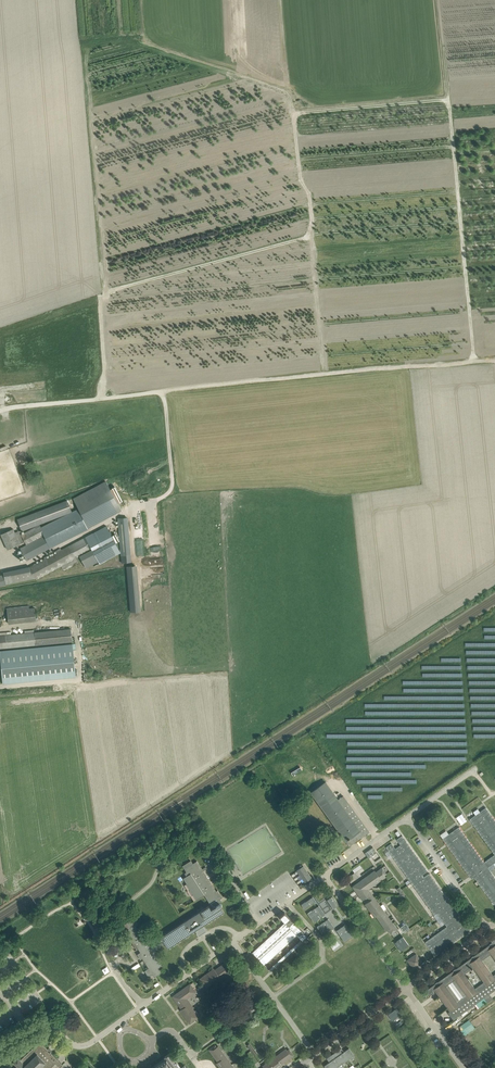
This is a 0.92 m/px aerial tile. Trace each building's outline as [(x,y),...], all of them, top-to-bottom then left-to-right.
[(106,481),(73,499),(79,509),(78,509),(87,528),(121,510),(117,503),(122,500),(115,486),(110,489),(106,481)] [(68,513),(72,512),(71,509),(68,500),(67,500),(21,517),(18,519),(17,519),(22,531),(68,513)] [(68,513),(41,527),(39,525),(21,534),(26,545),(20,548),(22,551),(16,554),(18,557),(23,555),(27,561),(52,547),(88,529),(87,528),(78,509),(72,512),(68,513)] [(121,563),(131,562),(128,517),(118,518),(121,563)] [(19,531),(15,532),(13,529),(0,534),(7,550),(24,542),(19,531)] [(86,568),(98,562),(100,564),(107,560),(92,533),(61,550),(60,548),(56,551),(57,552),(29,567),(36,580),(77,558),(80,556),(86,568)] [(36,621),(34,607),(29,607),(29,606),(6,607),(8,623),(36,621)] [(19,633),(0,636),(0,648),(72,641),(71,629),(19,633)] [(0,651),(0,655),(3,684),(76,677),(72,644),(0,651)] [(346,841),(349,846),(369,832),(343,795),(339,798),(326,780),(310,792),(342,837),(346,841)] [(474,877),(494,904),(494,903),(494,877),(488,867),(494,862),(494,820),(486,807),(469,819),(494,854),(484,862),(459,827),(442,838),(470,876),(475,873),(477,875),(474,877)] [(402,835),(396,839),(401,845),(395,848),(391,843),(385,847),(434,915),(437,913),(447,926),(425,942),(435,956),(470,930),(429,873),(424,877),(422,874),(427,871),(402,835)] [(373,847),(365,853),(369,858),(377,852),(373,847)] [(187,884),(185,885),(192,894),(193,894),(196,899),(203,894),(210,904),(163,935),(163,934),(162,934),(161,934),(161,935),(160,935),(160,936),(160,937),(148,945),(135,926),(137,924),(135,920),(131,922),(130,921),(123,925),(126,930),(124,931),(136,949),(138,948),(140,952),(139,953),(149,968),(145,971),(148,976),(152,974),(154,977),(161,973),(158,968),(162,966),(153,952),(165,944),(168,948),(195,931),(196,932),(197,934),(201,931),(199,928),(203,925),(224,912),(221,907),(222,907),(222,906),(222,905),(221,904),(220,904),(219,904),(217,901),(222,897),(218,890),(216,891),(197,861),(193,863),(191,860),(184,865),(183,866),(187,872),(186,872),(184,873),(186,876),(185,877),(183,878),(186,883),(187,884)] [(299,869),(296,871),(301,876),(302,878),(305,882),(311,877),(303,866),(302,867),(299,869)] [(359,892),(357,893),(359,896),(360,895),(362,897),(360,898),(362,900),(367,897),(369,901),(365,904),(367,907),(368,905),(370,908),(369,910),(374,917),(376,916),(386,931),(388,930),(391,934),(397,929),(367,888),(375,882),(376,883),(385,877),(384,875),(386,874),(382,867),(376,872),(374,870),(361,880),(362,882),(358,885),(357,883),(352,886),(355,891),(357,890),(359,892)] [(398,895),(400,898),(405,895),(400,886),(397,888),(400,893),(398,895)] [(332,896),(329,899),(330,900),(331,900),(331,901),(331,902),(331,901),(333,904),(334,905),(335,907),(338,905),(332,896)] [(311,898),(301,905),(304,909),(314,902),(313,902),(310,899),(311,899),(311,898)] [(317,907),(307,914),(311,918),(320,911),(319,911),(317,908),(317,907)] [(320,911),(311,918),(314,922),(323,916),(323,915),(322,915),(322,916),(320,912),(320,911)] [(285,922),(252,952),(264,965),(297,935),(302,942),(308,937),(284,912),(279,917),(285,922)] [(326,920),(317,927),(320,931),(329,925),(329,924),(329,925),(326,921),(326,920)] [(406,923),(400,927),(404,933),(410,929),(406,923)] [(329,925),(320,931),(323,935),(332,929),(332,928),(332,929),(329,925)] [(342,929),(349,939),(353,936),(346,926),(346,927),(343,930),(342,929)] [(338,932),(344,942),(349,939),(342,929),(342,930),(338,933),(338,932)] [(435,983),(435,984),(426,990),(429,995),(435,991),(449,1011),(448,1012),(453,1020),(484,997),(488,1002),(492,999),(489,994),(494,989),(494,974),(493,975),(482,960),(491,954),(494,960),(494,935),(489,939),(492,942),(489,944),(489,945),(474,956),(473,955),(471,957),(471,958),(455,969),(455,968),(453,970),(453,971),(437,982),(437,981),(435,983)] [(400,945),(406,941),(403,937),(397,941),(400,945)] [(409,945),(406,941),(400,945),(403,950),(409,945)] [(407,960),(413,969),(422,962),(416,953),(407,960)] [(214,968),(200,978),(207,988),(216,981),(216,980),(224,974),(232,985),(232,984),(234,983),(240,978),(227,961),(225,962),(226,963),(224,964),(223,963),(215,970),(214,968)] [(176,995),(173,997),(181,1009),(180,1010),(190,1024),(199,1017),(192,1007),(191,1008),(185,1000),(196,992),(190,983),(175,994),(176,995)] [(396,1008),(388,1014),(392,1021),(401,1014),(396,1008)] [(464,1035),(475,1028),(469,1019),(459,1026),(464,1035)] [(51,1067),(59,1067),(63,1065),(40,1041),(20,1060),(18,1057),(13,1062),(19,1067),(50,1067),(51,1067)] [(247,1045),(254,1056),(257,1054),(250,1043),(247,1045)] [(218,1046),(216,1047),(215,1045),(209,1049),(218,1062),(216,1063),(220,1067),(234,1067),(218,1046)] [(324,1066),(326,1067),(335,1067),(354,1055),(349,1048),(344,1052),(344,1051),(343,1051),(341,1048),(327,1058),(330,1062),(324,1066)] [(276,1067),(279,1067),(282,1066),(281,1064),(294,1055),(289,1049),(287,1050),(286,1049),(281,1052),(262,1066),(263,1067),(261,1067),(276,1067)] [(184,1065),(181,1067),(177,1062),(175,1059),(170,1052),(164,1057),(166,1060),(154,1067),(186,1067),(184,1065)]
